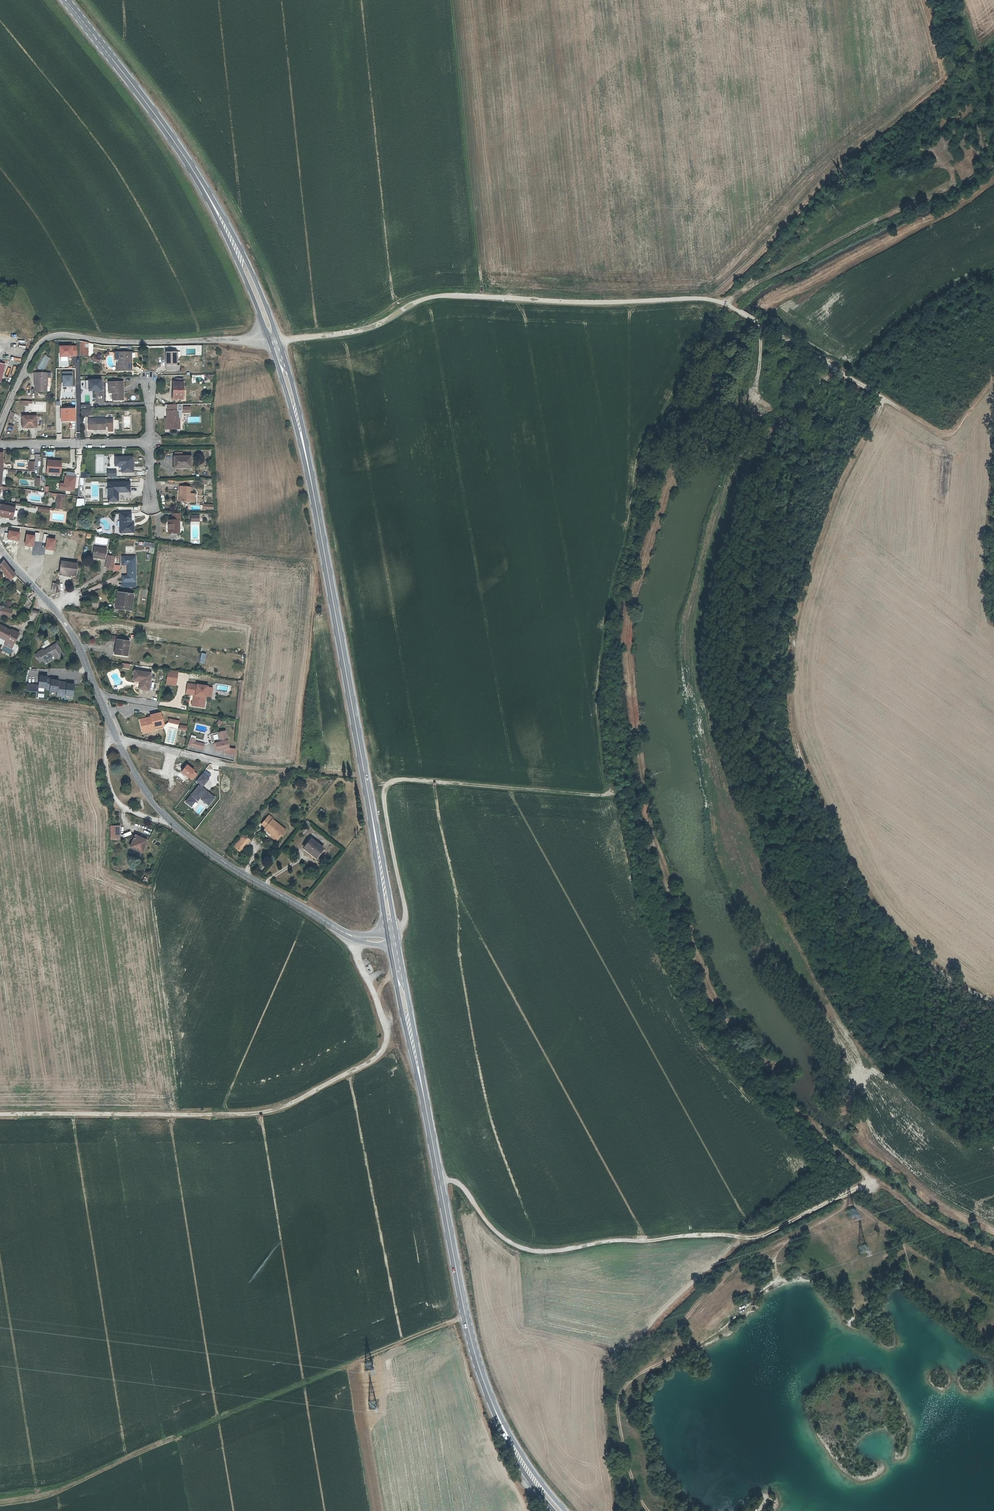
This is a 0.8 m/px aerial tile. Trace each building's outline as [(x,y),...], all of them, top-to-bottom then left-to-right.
[(81,357),(90,356),(90,344),(80,342),(80,347),(80,348),(81,353),(81,357)] [(76,346),(72,346),(60,346),(60,357),(72,356),(76,356),(76,346)] [(175,352),(167,353),(167,371),(178,370),(178,365),(176,365),(175,352)] [(114,360),(117,360),(117,371),(130,370),(130,366),(129,366),(128,360),(130,360),(130,353),(114,353),(114,360)] [(98,365),(100,359),(92,356),(90,362),(98,365)] [(34,377),(34,386),(34,392),(45,392),(45,386),(49,386),(49,377),(45,377),(45,373),(32,372),(32,377),(34,377)] [(72,372),(63,372),(63,386),(72,386),(72,372)] [(89,379),(89,380),(86,380),(86,389),(89,389),(89,391),(102,390),(102,379),(89,379)] [(182,382),(173,382),(173,399),(182,399),(182,382)] [(107,394),(111,394),(111,401),(121,401),(121,383),(107,384),(107,394)] [(178,410),(178,404),(168,404),(168,411),(167,411),(167,418),(168,429),(181,428),(180,417),(182,417),(181,410),(178,410)] [(73,411),(60,411),(60,422),(73,422),(73,411)] [(36,415),(24,415),(24,426),(36,426),(36,415)] [(103,420),(86,421),(86,432),(103,431),(103,429),(106,429),(107,434),(112,434),(111,421),(103,421),(103,420)] [(121,466),(121,473),(132,473),(132,458),(115,457),(115,466),(121,466)] [(189,457),(173,458),(173,469),(189,468),(189,457)] [(57,475),(58,465),(51,464),(51,462),(45,462),(44,473),(57,475)] [(107,482),(107,501),(117,501),(117,492),(129,492),(129,483),(107,482)] [(190,489),(182,488),(181,503),(194,504),(194,495),(190,495),(190,493),(192,493),(192,489),(190,489)] [(63,495),(56,494),(53,509),(61,510),(63,495)] [(13,519),(14,508),(0,505),(0,516),(13,519)] [(131,514),(120,514),(119,534),(133,534),(133,526),(130,526),(131,514)] [(179,535),(179,521),(173,521),(169,521),(169,534),(179,535)] [(12,526),(11,532),(15,532),(14,545),(10,545),(10,552),(27,554),(28,542),(32,542),(33,529),(32,529),(12,526)] [(92,548),(90,559),(102,561),(104,550),(92,548)] [(124,578),(119,578),(119,584),(132,583),(132,558),(119,558),(119,566),(125,566),(124,578)] [(16,574),(15,573),(14,572),(13,571),(11,569),(8,566),(6,563),(6,562),(4,560),(0,565),(0,567),(11,580),(16,574)] [(59,563),(57,576),(66,577),(66,576),(72,576),(74,565),(59,563)] [(114,592),(112,608),(127,610),(129,594),(114,592)] [(6,641),(7,639),(14,642),(18,633),(12,629),(11,631),(0,625),(0,637),(6,641)] [(127,646),(128,637),(114,636),(114,640),(113,646),(114,646),(114,654),(125,656),(127,646)] [(14,642),(7,639),(5,644),(11,647),(14,642)] [(52,653),(55,657),(62,654),(56,643),(44,650),(42,648),(37,651),(41,659),(52,653)] [(1,651),(10,654),(12,650),(3,646),(1,651)] [(150,672),(133,670),(131,679),(134,680),(133,687),(147,689),(150,672)] [(176,674),(167,673),(166,680),(175,681),(176,674)] [(24,683),(22,690),(34,692),(36,685),(24,683)] [(188,684),(187,691),(195,693),(194,705),(204,707),(205,697),(207,697),(208,686),(198,684),(197,686),(188,684)] [(195,693),(187,691),(186,694),(193,695),(191,705),(194,705),(195,693)] [(157,725),(165,723),(162,711),(153,714),(154,716),(148,717),(148,715),(141,717),(145,728),(150,727),(151,729),(157,727),(157,725)] [(220,742),(216,743),(215,743),(216,751),(225,749),(229,748),(226,731),(218,733),(220,742)] [(196,747),(197,742),(195,741),(195,739),(190,738),(189,745),(196,747)] [(198,783),(184,803),(195,811),(200,804),(207,809),(215,797),(202,787),(209,778),(202,773),(195,781),(198,783)] [(321,817),(325,811),(321,808),(317,814),(321,817)] [(276,841),(279,838),(284,830),(272,820),(273,818),(268,815),(261,824),(266,827),(264,829),(272,835),(271,837),(276,841)] [(120,826),(111,826),(112,839),(120,838),(120,826)] [(147,840),(141,837),(140,839),(135,836),(131,846),(142,851),(147,840)] [(246,850),(245,849),(243,848),(249,840),(244,836),(234,848),(243,855),(246,850)] [(311,839),(304,848),(316,858),(322,849),(311,839)]
